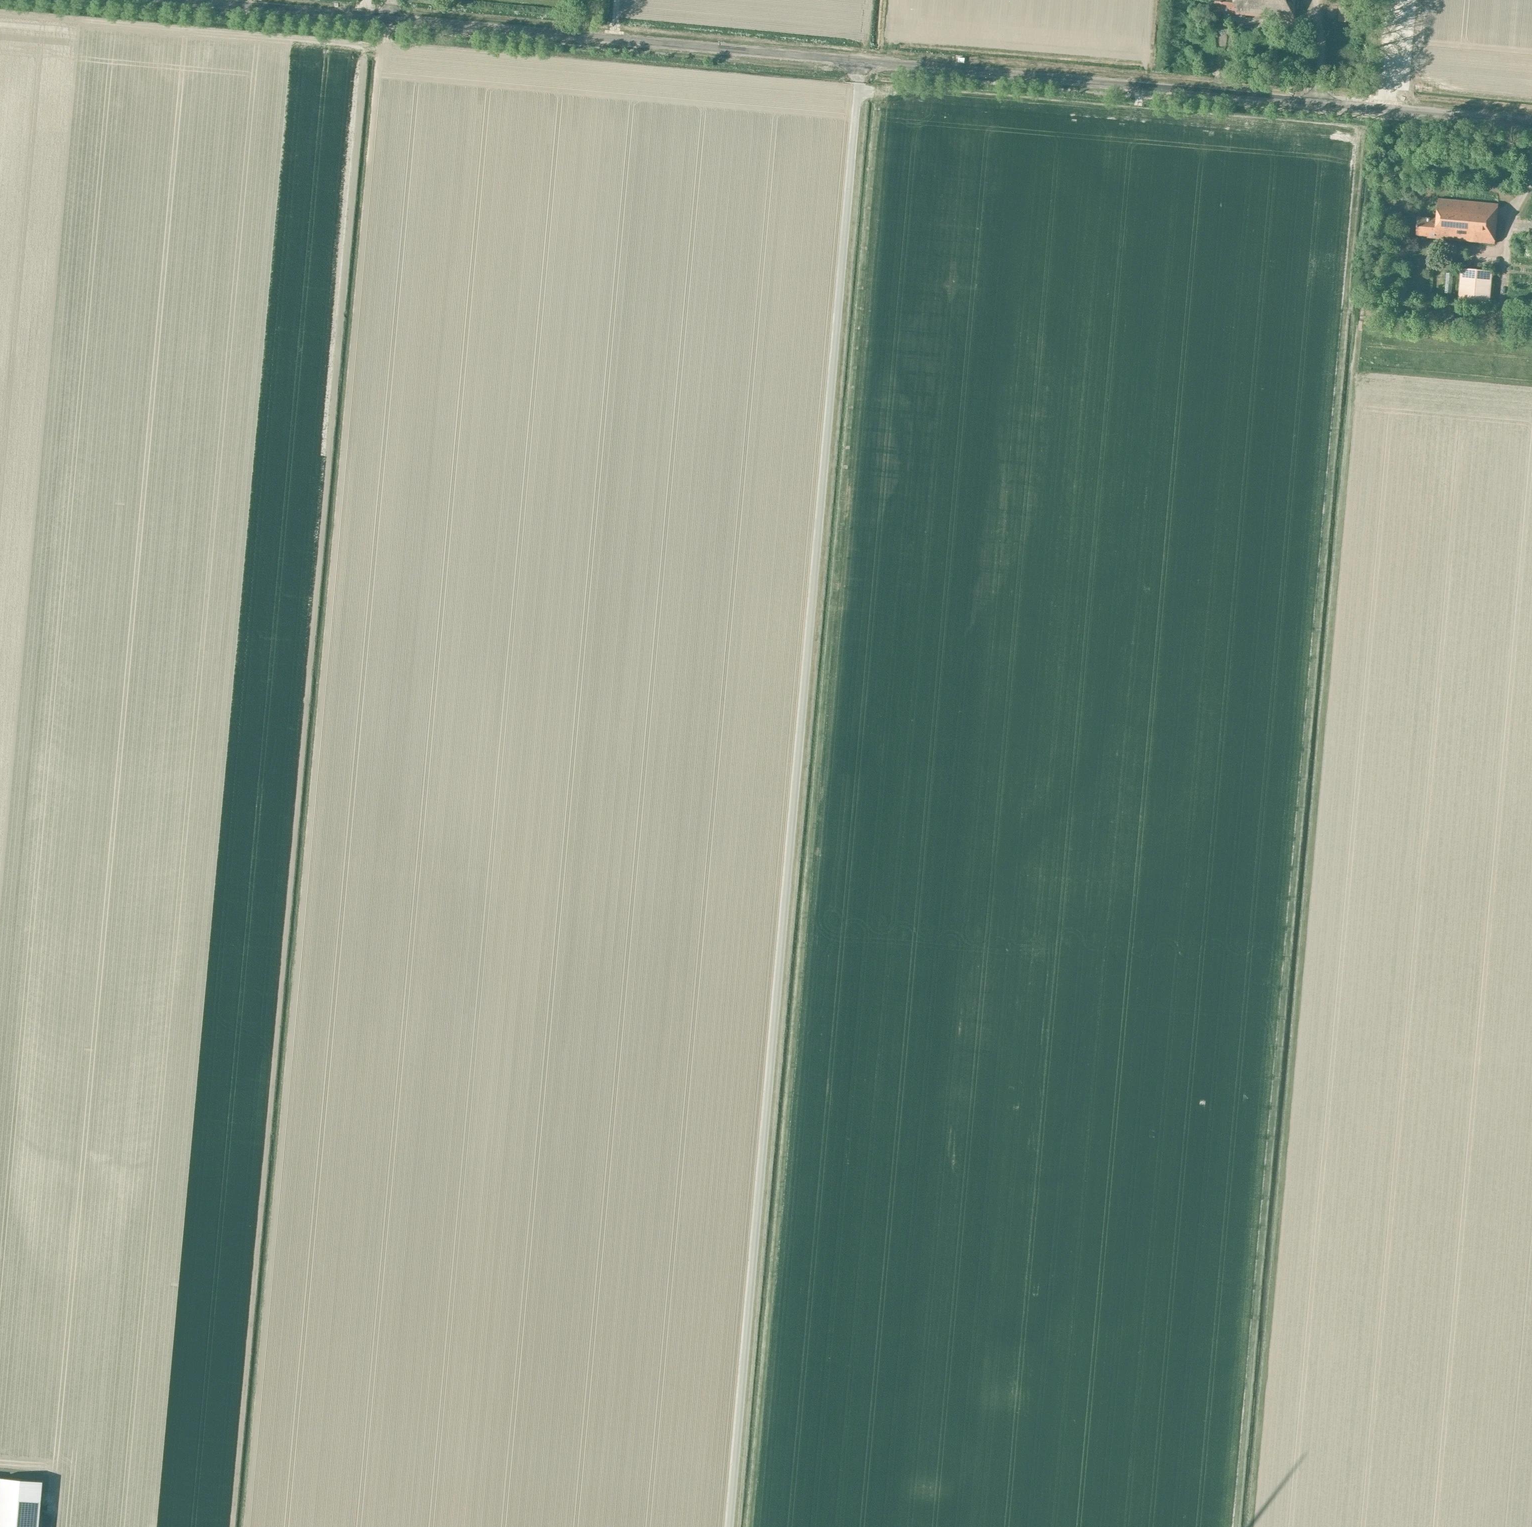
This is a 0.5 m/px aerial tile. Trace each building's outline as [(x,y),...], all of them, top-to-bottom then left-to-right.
[(1295,18),(1296,0),(1217,0),(1216,10),(1225,10),(1225,12),(1295,18)] [(1339,20),(1340,5),(1332,5),(1332,20),(1339,20)] [(1340,21),(1354,21),(1354,8),(1341,7),(1340,21)] [(1417,235),(1428,236),(1428,237),(1495,243),(1499,204),(1440,199),(1438,219),(1418,216),(1417,235)] [(1462,268),(1459,302),(1491,304),(1494,271),(1462,268)] [(42,1481),(0,1478),(0,1526),(38,1526),(42,1481)]
